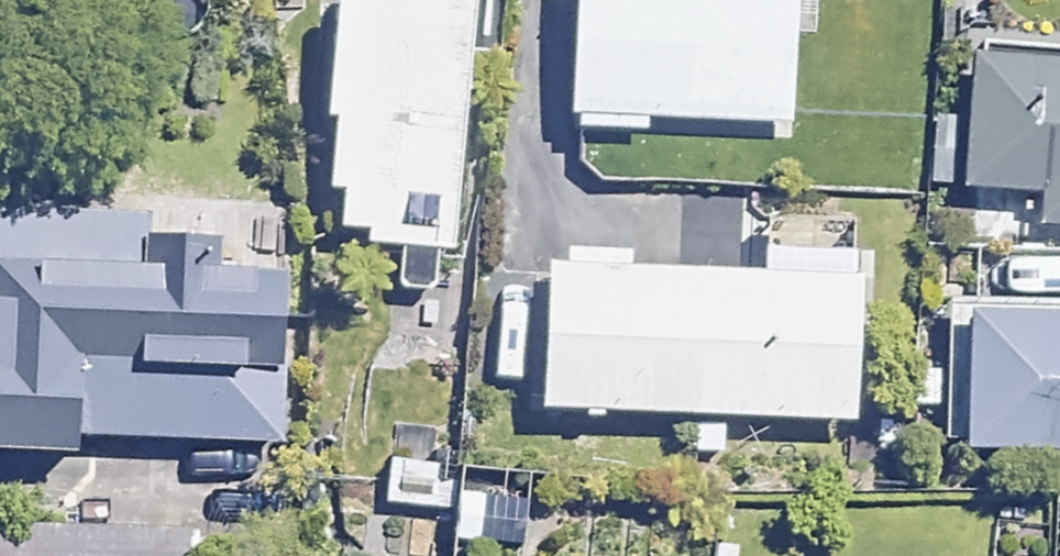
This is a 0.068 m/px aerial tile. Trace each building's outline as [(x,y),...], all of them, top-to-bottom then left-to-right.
[(293,259),(429,269),(451,0),(315,0),(293,259)] [(554,114),(779,133),(790,0),(564,0),(554,114)] [(964,47),(952,191),(1059,201),(1059,55),(964,47)] [(244,232),(0,224),(0,451),(237,458),(244,232)] [(997,255),(997,296),(1059,296),(1059,255),(997,255)] [(887,292),(566,272),(558,405),(878,426),(887,292)] [(997,317),(985,453),(1059,459),(1059,323),(997,317)] [(451,466),(390,461),(386,510),(447,514),(451,466)] [(521,491),(452,489),(451,541),(520,542),(521,491)] [(0,525),(0,555),(197,555),(198,530),(0,525)]
